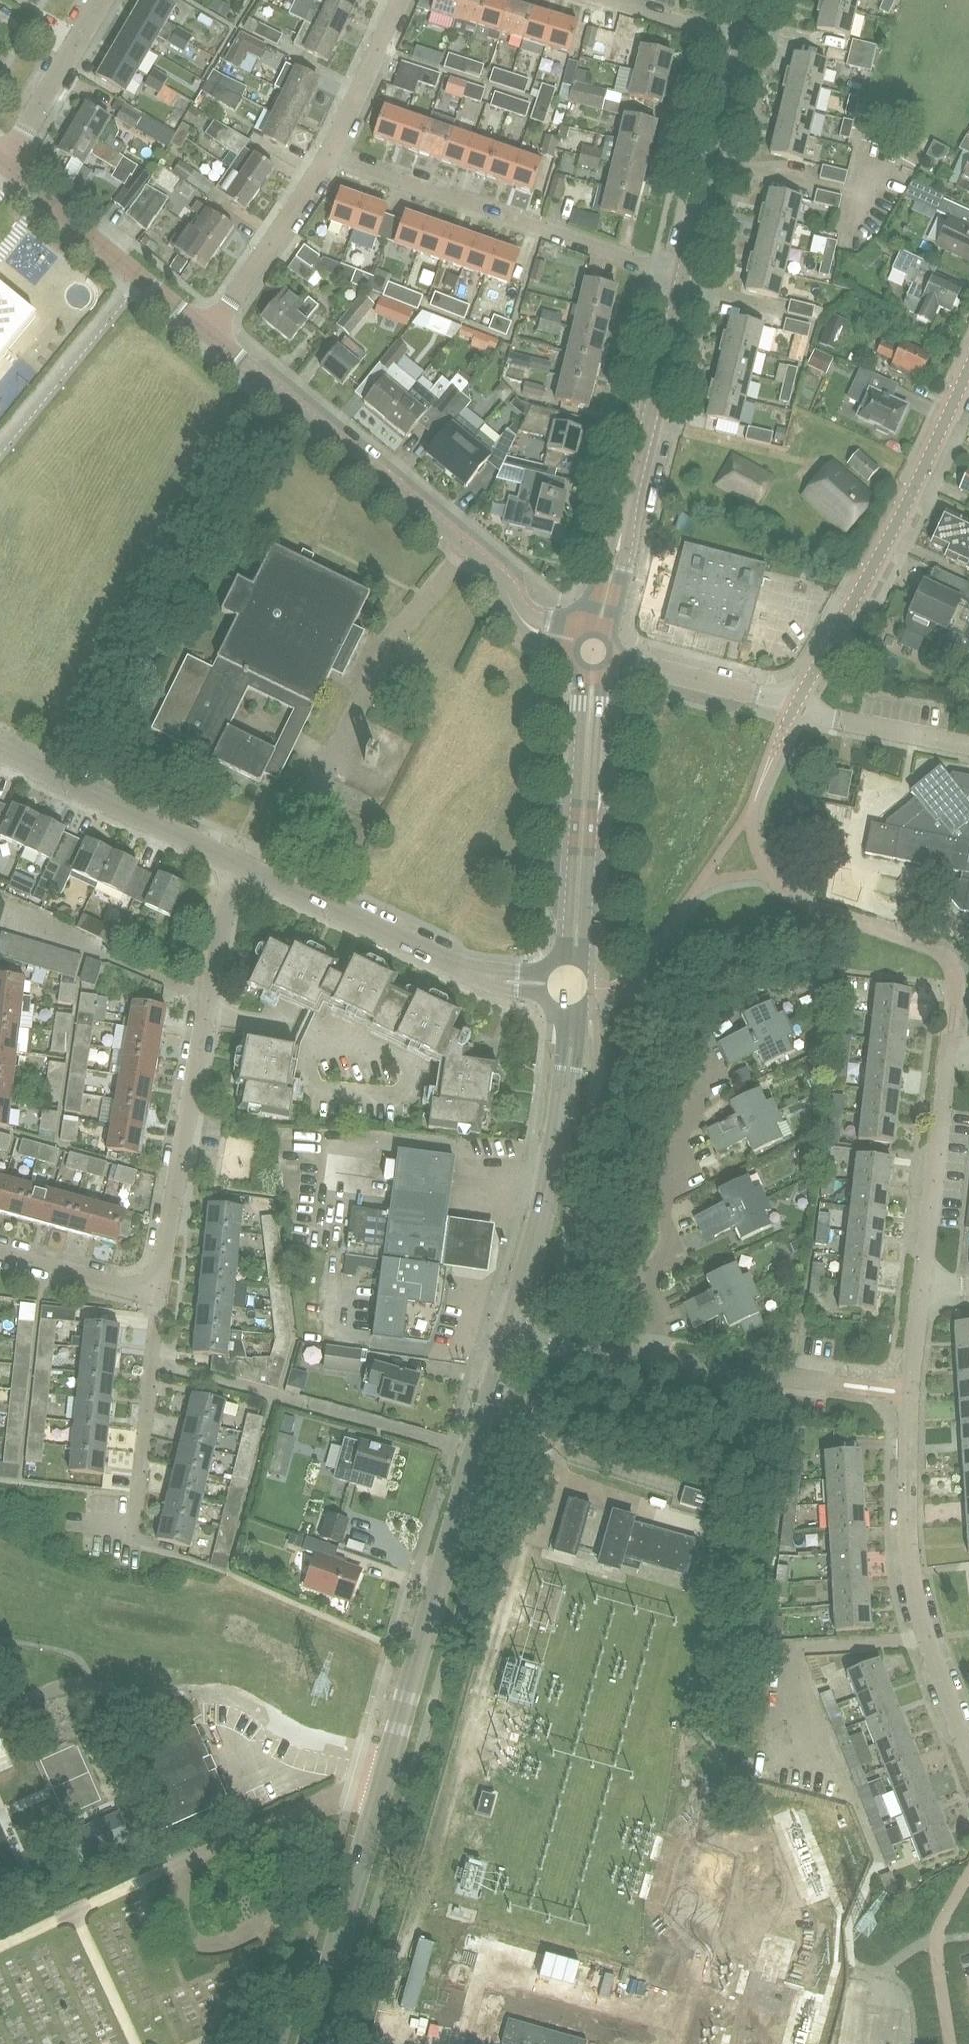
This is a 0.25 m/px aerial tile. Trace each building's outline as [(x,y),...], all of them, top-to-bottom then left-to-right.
[(136,14),(189,45),(194,36),(180,27),(179,28),(167,21),(175,8),(160,0),(144,0),(136,14)] [(205,7),(217,16),(225,6),(216,0),(210,0),(205,7)] [(350,16),(318,0),(303,0),(303,1),(300,0),(297,0),(290,14),(306,22),(339,39),(350,16)] [(350,16),(358,0),(318,0),(350,16)] [(461,0),(421,0),(418,8),(432,12),(455,19),(461,0)] [(486,0),(461,0),(455,19),(478,26),(486,0)] [(510,2),(503,0),(486,0),(478,26),(490,30),(488,38),(498,41),(501,33),(510,2)] [(859,0),(825,0),(823,5),(856,13),(859,0)] [(896,0),(885,0),(880,10),(889,14),(896,0)] [(524,40),(533,9),(510,2),(501,33),(524,40)] [(850,38),(856,13),(823,5),(817,30),(850,38)] [(547,47),(556,16),(533,9),(524,40),(547,47)] [(189,45),(136,14),(124,35),(150,50),(158,37),(171,43),(170,45),(184,52),(189,45)] [(579,23),(556,16),(547,47),(570,54),(579,23)] [(250,17),(244,28),(278,45),(284,35),(250,17)] [(328,61),(339,39),(306,22),(294,45),(328,61)] [(0,25),(0,50),(3,51),(13,28),(1,23),(0,25)] [(596,50),(600,30),(588,26),(584,47),(596,50)] [(600,30),(596,50),(595,55),(583,53),(581,56),(594,60),(607,64),(609,54),(610,54),(615,33),(600,30)] [(242,32),(236,43),(245,49),(252,38),(242,32)] [(138,71),(150,50),(124,35),(112,56),(138,71)] [(853,40),(850,52),(879,59),(881,51),(877,51),(878,46),(853,40)] [(273,69),(280,57),(263,47),(256,59),(273,69)] [(642,47),(636,71),(668,79),(674,55),(642,47)] [(872,72),(873,66),(877,67),(879,59),(850,52),(847,66),(872,72)] [(463,73),(467,59),(450,53),(445,67),(463,73)] [(795,55),(789,79),(821,87),(827,62),(795,55)] [(125,92),(138,71),(112,56),(99,77),(125,92)] [(485,64),(467,59),(463,73),(480,79),(485,64)] [(419,82),(424,68),(402,61),(393,86),(415,93),(419,82)] [(563,61),(557,83),(572,87),(578,65),(563,61)] [(277,87),(286,91),(308,102),(319,79),(297,69),(288,64),(277,87)] [(442,74),(424,68),(419,82),(437,88),(442,74)] [(508,88),(513,74),(495,68),(490,82),(508,88)] [(155,69),(149,78),(164,87),(169,78),(155,69)] [(213,70),(208,81),(240,97),(243,98),(248,87),(213,70)] [(663,103),(668,79),(636,71),(631,96),(663,103)] [(530,80),(513,74),(508,88),(525,93),(530,80)] [(464,97),(468,83),(451,77),(446,91),(464,97)] [(164,87),(149,78),(145,85),(143,89),(157,96),(158,92),(160,94),(164,87)] [(815,112),(821,87),(789,79),(783,104),(815,112)] [(185,81),(178,92),(195,101),(201,89),(185,81)] [(233,112),(240,97),(208,81),(203,92),(211,97),(209,100),(233,112)] [(574,81),(572,92),(606,100),(608,90),(574,81)] [(486,88),(468,83),(464,97),(482,102),(486,88)] [(551,107),(557,89),(543,84),(538,98),(536,103),(551,107)] [(297,125),(308,102),(286,91),(275,114),(297,125)] [(509,111),(513,98),(496,92),(491,106),(509,111)] [(603,110),(606,100),(572,92),(570,102),(603,110)] [(850,95),(846,113),(856,116),(860,98),(850,95)] [(531,103),(513,98),(509,111),(526,117),(531,103)] [(397,144),(410,106),(402,103),(399,111),(385,106),(374,137),(397,144)] [(545,124),(551,107),(536,103),(531,119),(545,124)] [(809,137),(815,112),(783,104),(777,129),(809,137)] [(117,123),(112,119),(88,105),(74,128),(124,158),(125,157),(121,154),(126,145),(116,139),(120,133),(117,123)] [(143,117),(123,106),(117,119),(136,130),(143,117)] [(419,152),(433,113),(430,122),(408,114),(411,106),(410,106),(397,144),(419,152)] [(442,160),(452,130),(455,121),(433,113),(419,152),(442,160)] [(286,147),(297,125),(275,114),(264,137),(286,147)] [(626,116),(620,140),(652,148),(658,123),(626,116)] [(855,121),(844,119),(840,137),(850,139),(855,121)] [(183,123),(177,134),(178,132),(187,139),(193,128),(183,123)] [(275,168),(246,148),(251,141),(224,125),(213,140),(239,157),(231,169),(261,189),(275,168)] [(554,158),(559,138),(562,129),(550,126),(547,135),(546,135),(541,154),(554,158)] [(72,186),(78,176),(91,154),(117,169),(124,158),(74,128),(70,135),(67,133),(57,149),(73,158),(62,177),(72,186)] [(804,162),(809,137),(777,129),(771,154),(804,162)] [(465,168),(475,138),(452,130),(442,160),(465,168)] [(181,149),(187,139),(178,132),(177,134),(172,143),(181,149)] [(967,137),(960,149),(968,154),(968,138),(967,137)] [(487,176),(498,146),(475,138),(465,168),(487,176)] [(646,172),(652,148),(620,140),(614,164),(646,172)] [(581,154),(580,156),(601,161),(603,150),(570,142),(568,152),(581,154)] [(520,154),(524,143),(523,143),(519,153),(498,146),(487,176),(510,184),(520,154)] [(532,192),(543,161),(520,154),(510,184),(532,192)] [(599,170),(601,161),(580,156),(579,162),(578,166),(584,167),(599,170)] [(216,185),(203,176),(181,161),(173,173),(207,196),(216,185)] [(641,196),(645,176),(646,172),(614,164),(608,188),(641,196)] [(845,185),(847,176),(849,172),(823,166),(820,179),(845,185)] [(151,176),(140,169),(135,175),(134,176),(115,201),(126,210),(146,184),(151,176)] [(246,210),(261,189),(231,169),(218,188),(227,197),(246,210)] [(555,177),(549,198),(559,201),(564,180),(555,177)] [(635,220),(641,196),(608,188),(603,213),(635,220)] [(350,240),(365,199),(342,190),(331,221),(327,231),(350,240)] [(817,190),(815,203),(839,209),(843,196),(817,190)] [(770,191),(764,216),(797,224),(803,199),(770,191)] [(152,201),(151,202),(162,210),(167,202),(169,199),(158,192),(152,201)] [(387,240),(395,217),(385,214),(388,207),(365,199),(350,240),(350,242),(373,250),(377,237),(387,240)] [(943,200),(937,212),(949,217),(937,245),(968,260),(968,212),(943,200)] [(147,231),(162,210),(151,202),(136,222),(147,231)] [(235,227),(215,213),(198,202),(192,211),(199,215),(191,227),(220,248),(235,227)] [(570,225),(583,228),(586,219),(583,213),(574,211),(570,225)] [(419,252),(430,221),(407,213),(396,244),(419,252)] [(791,249),(797,224),(764,216),(758,241),(791,249)] [(442,260),(452,229),(430,221),(419,252),(442,260)] [(220,248),(191,227),(188,226),(180,237),(176,235),(170,244),(206,269),(220,248)] [(464,268),(475,237),(452,229),(442,260),(464,268)] [(487,276),(498,245),(475,237),(464,268),(487,276)] [(828,239),(823,257),(834,259),(838,242),(828,239)] [(785,274),(791,249),(758,241),(752,266),(785,274)] [(305,245),(297,256),(312,267),(326,273),(336,276),(341,262),(321,256),(305,245)] [(520,253),(498,245),(487,276),(510,284),(520,253)] [(963,288),(934,275),(938,268),(902,250),(893,269),(908,276),(906,281),(913,284),(905,303),(912,311),(918,313),(917,315),(933,322),(940,306),(952,312),(963,288)] [(316,287),(326,273),(312,267),(297,256),(288,269),(316,287)] [(829,276),(834,259),(823,257),(819,274),(829,276)] [(546,263),(537,260),(531,281),(541,283),(546,263)] [(779,299),(785,274),(752,266),(746,291),(779,299)] [(352,284),(367,289),(372,275),(357,269),(356,272),(352,284)] [(586,280),(581,304),(613,312),(619,288),(586,280)] [(401,303),(406,288),(389,282),(383,296),(401,303)] [(36,316),(0,287),(0,360),(36,316)] [(424,296),(406,288),(401,303),(419,310),(424,296)] [(309,297),(304,303),(287,289),(279,299),(278,298),(263,317),(290,340),(319,305),(309,297)] [(374,304),(382,295),(367,289),(364,294),(363,293),(337,325),(351,335),(376,305),(374,304)] [(448,313),(453,299),(436,292),(430,306),(448,313)] [(471,305),(453,299),(448,313),(465,319),(471,305)] [(791,300),(788,313),(813,320),(816,306),(791,300)] [(607,336),(613,312),(581,304),(575,328),(607,336)] [(543,310),(541,320),(561,325),(564,315),(543,310)] [(495,315),(490,329),(507,336),(513,322),(495,315)] [(731,318),(725,343),(758,351),(764,326),(731,318)] [(787,319),(783,332),(809,338),(812,325),(787,319)] [(559,335),(561,325),(541,320),(539,330),(559,335)] [(830,320),(818,344),(832,351),(844,326),(830,320)] [(457,324),(452,336),(491,353),(496,341),(457,324)] [(601,360),(607,336),(575,328),(569,352),(601,360)] [(410,350),(409,349),(415,342),(405,334),(399,341),(397,340),(379,363),(390,374),(410,350)] [(359,347),(358,347),(347,337),(339,347),(322,367),(344,384),(360,364),(359,364),(367,354),(359,347)] [(921,378),(931,355),(903,342),(899,351),(882,343),(878,353),(894,360),(890,368),(909,377),(911,373),(921,378)] [(752,376),(758,351),(725,343),(719,368),(752,376)] [(595,384),(601,360),(569,352),(563,376),(595,384)] [(552,362),(531,357),(529,369),(550,373),(552,362)] [(788,366),(784,383),(794,386),(798,368),(788,366)] [(746,401),(752,376),(719,368),(713,393),(746,401)] [(908,406),(881,394),(887,381),(861,370),(849,398),(863,404),(858,417),(878,426),(877,430),(888,435),(890,432),(896,434),(908,406)] [(387,420),(407,437),(427,412),(428,412),(432,406),(443,416),(446,413),(462,393),(469,384),(458,375),(451,384),(450,383),(437,398),(430,393),(417,383),(387,420)] [(589,408),(595,384),(563,376),(557,400),(589,408)] [(387,420),(417,383),(417,382),(406,395),(385,378),(365,403),(387,420)] [(526,382),(523,393),(534,396),(544,398),(547,387),(526,382)] [(791,403),(794,386),(784,383),(780,401),(791,403)] [(447,470),(479,432),(460,416),(472,401),(462,393),(446,413),(455,421),(453,423),(453,422),(427,453),(447,470)] [(740,426),(746,401),(713,393),(707,418),(740,426)] [(577,457),(583,430),(558,424),(561,412),(531,404),(518,431),(550,439),(544,466),(561,470),(565,454),(577,457)] [(749,427),(746,439),(771,446),(774,433),(749,427)] [(466,486),(492,456),(495,452),(506,461),(517,436),(508,428),(496,443),(481,430),(479,432),(447,470),(466,486)] [(860,450),(847,464),(869,482),(880,468),(860,450)] [(755,510),(773,480),(732,456),(715,486),(755,510)] [(847,533),(876,499),(833,461),(803,496),(847,533)] [(496,463),(493,477),(517,483),(520,469),(496,463)] [(960,490),(968,494),(968,470),(960,490)] [(561,524),(568,495),(560,493),(564,480),(525,471),(518,500),(510,497),(503,524),(532,531),(532,530),(552,535),(555,523),(561,524)] [(940,531),(968,544),(968,522),(948,512),(940,531)] [(940,531),(933,544),(949,551),(946,557),(968,567),(968,544),(940,531)] [(189,655),(153,729),(197,750),(201,742),(217,750),(213,759),(261,782),(266,773),(279,780),(290,758),(275,750),(228,727),(248,687),(295,710),(288,724),(303,732),(332,671),(344,677),(363,639),(366,633),(354,627),(371,593),(311,564),(315,556),(304,550),(300,558),(274,545),(255,585),(239,578),(223,611),(238,618),(214,667),(189,655)] [(738,633),(752,573),(693,559),(679,618),(738,633)] [(936,567),(929,584),(925,582),(911,612),(906,622),(907,626),(910,631),(921,637),(927,635),(931,632),(935,623),(947,628),(947,630),(952,632),(938,637),(947,664),(968,657),(967,653),(968,652),(968,582),(936,567)] [(376,765),(380,756),(370,751),(365,760),(376,765)] [(867,852),(962,871),(961,880),(945,892),(960,909),(968,911),(968,775),(954,772),(950,776),(942,766),(912,790),(917,797),(888,820),(887,825),(872,822),(867,852)] [(852,772),(836,769),(831,792),(848,796),(852,772)] [(41,817),(15,805),(14,809),(2,804),(0,810),(0,839),(2,835),(26,847),(41,817)] [(52,888),(76,838),(65,833),(67,830),(41,817),(26,847),(51,859),(30,904),(42,908),(51,888),(52,888)] [(100,882),(114,852),(89,840),(88,843),(76,838),(52,888),(62,894),(74,869),(100,882)] [(136,899),(149,872),(138,867),(139,864),(114,852),(100,882),(136,899)] [(160,878),(149,872),(136,899),(172,916),(186,886),(162,874),(160,878)] [(15,935),(4,931),(0,944),(0,956),(8,958),(15,935)] [(20,962),(27,938),(15,935),(8,958),(20,962)] [(31,965),(38,942),(27,938),(20,962),(31,965)] [(365,960),(364,962),(354,958),(349,968),(330,959),(331,957),(329,954),(308,944),(305,945),(304,947),(295,942),(293,945),(283,940),(281,941),(280,943),(271,939),(248,985),(271,996),(274,990),(317,1011),(324,996),(333,1000),(332,1004),(375,1025),(374,1029),(440,1060),(442,1055),(448,1058),(441,1103),(434,1103),(430,1127),(480,1134),(482,1125),(484,1125),(488,1123),(489,1113),(491,1112),(493,1102),(495,1103),(498,1101),(502,1078),(500,1076),(497,1075),(499,1063),(468,1058),(470,1049),(467,1048),(472,1038),(471,1035),(464,1031),(461,1033),(454,1029),(462,1014),(452,1008),(453,1006),(452,1004),(431,994),(429,995),(427,997),(407,987),(404,989),(404,991),(395,986),(399,978),(389,974),(390,972),(389,968),(368,958),(365,960)] [(43,968),(50,945),(38,942),(31,965),(43,968)] [(54,972),(61,948),(50,945),(43,968),(54,972)] [(66,975),(73,952),(61,948),(54,972),(63,975),(66,975)] [(84,955),(73,952),(66,975),(77,978),(84,955)] [(96,984),(102,963),(89,959),(83,980),(96,984)] [(31,1003),(32,997),(25,996),(27,978),(0,975),(0,1000),(31,1003)] [(77,978),(66,975),(63,975),(59,1002),(75,1005),(79,984),(75,984),(77,978)] [(877,987),(875,1012),(909,1016),(912,991),(877,987)] [(82,993),(80,1012),(96,1014),(98,995),(82,993)] [(724,1054),(791,1023),(786,1012),(779,1015),(769,994),(749,1003),(752,1010),(743,1015),(749,1028),(718,1042),(724,1054)] [(857,996),(844,994),(843,1008),(856,1011),(857,996)] [(23,1013),(30,1013),(31,1003),(0,1000),(0,1025),(22,1027),(23,1013)] [(134,1001),(130,1026),(164,1032),(168,1007),(134,1001)] [(855,1022),(856,1011),(843,1008),(841,1026),(854,1027),(855,1022)] [(74,1014),(57,1012),(54,1033),(71,1035),(74,1014)] [(906,1041),(909,1016),(875,1012),(872,1037),(906,1041)] [(796,1034),(791,1023),(724,1054),(729,1066),(759,1052),(765,1065),(795,1051),(789,1037),(796,1034)] [(77,1024),(75,1042),(91,1045),(94,1026),(77,1024)] [(22,1027),(0,1025),(0,1050),(19,1052),(22,1027)] [(160,1057),(164,1032),(130,1026),(126,1050),(118,1049),(160,1057)] [(68,1053),(71,1035),(54,1033),(52,1050),(68,1053)] [(840,1034),(837,1059),(850,1061),(853,1035),(840,1034)] [(288,1093),(292,1070),(296,1046),(246,1037),(244,1047),(242,1047),(239,1049),(235,1071),(237,1074),(239,1074),(237,1085),(240,1085),(237,1098),(241,1099),(239,1109),(290,1119),(295,1094),(288,1093)] [(904,1067),(906,1041),(872,1037),(869,1063),(904,1067)] [(88,1065),(91,1045),(75,1042),(72,1063),(88,1065)] [(156,1081),(160,1057),(118,1049),(113,1073),(121,1075),(156,1081)] [(19,1052),(0,1050),(0,1075),(16,1077),(19,1052)] [(67,1063),(51,1061),(48,1081),(64,1083),(67,1063)] [(901,1092),(904,1067),(869,1063),(866,1088),(901,1092)] [(84,1094),(87,1077),(71,1074),(68,1091),(84,1094)] [(16,1077),(0,1075),(0,1100),(14,1101),(16,1077)] [(151,1106),(156,1081),(121,1075),(117,1100),(151,1106)] [(62,1102),(64,1083),(48,1081),(45,1100),(62,1102)] [(713,1142),(779,1111),(773,1098),(766,1101),(760,1088),(730,1102),(736,1115),(706,1128),(713,1142)] [(898,1118),(901,1092),(866,1088),(863,1114),(898,1118)] [(82,1113),(84,1094),(68,1091),(66,1111),(82,1113)] [(95,1118),(105,1119),(108,1096),(98,1094),(95,1118)] [(846,1095),(833,1095),(831,1110),(844,1111),(846,1095)] [(14,1101),(0,1100),(0,1125),(11,1126),(14,1101)] [(147,1130),(151,1106),(117,1100),(113,1124),(147,1130)] [(60,1111),(43,1110),(41,1130),(58,1132),(60,1111)] [(840,1143),(844,1111),(831,1110),(828,1142),(840,1143)] [(784,1122),(779,1111),(713,1142),(718,1153),(748,1139),(753,1152),(783,1139),(777,1125),(784,1122)] [(895,1143),(898,1118),(863,1114),(860,1139),(895,1143)] [(78,1143),(79,1136),(80,1123),(78,1123),(79,1118),(65,1115),(64,1121),(62,1141),(78,1143)] [(143,1155),(147,1130),(113,1124),(108,1149),(143,1155)] [(9,1151),(13,1135),(0,1132),(0,1149),(9,1151)] [(33,1176),(39,1160),(44,1144),(23,1138),(19,1154),(34,1159),(29,1175),(33,1176)] [(61,1148),(44,1144),(39,1160),(56,1165),(61,1148)] [(439,1266),(445,1220),(455,1157),(400,1150),(385,1248),(366,1246),(371,1211),(353,1208),(345,1265),(382,1270),(384,1259),(439,1266)] [(87,1173),(92,1157),(71,1151),(67,1168),(87,1173)] [(858,1155),(855,1176),(855,1180),(890,1184),(893,1159),(858,1155)] [(109,1162),(92,1157),(87,1173),(104,1178),(109,1162)] [(378,1180),(388,1182),(391,1163),(381,1161),(378,1180)] [(825,1162),(824,1176),(823,1177),(836,1178),(838,1163),(825,1162)] [(135,1186),(137,1176),(139,1171),(119,1165),(115,1181),(123,1183),(121,1189),(132,1192),(135,1186)] [(9,1178),(0,1176),(0,1209),(9,1178)] [(700,1228),(767,1198),(761,1187),(755,1190),(749,1176),(719,1190),(725,1203),(695,1216),(700,1228)] [(834,1195),(836,1178),(823,1177),(821,1194),(834,1195)] [(32,1185),(9,1178),(0,1209),(0,1211),(23,1217),(32,1185)] [(887,1210),(890,1184),(855,1180),(852,1206),(887,1210)] [(47,1224),(56,1191),(32,1185),(23,1217),(47,1224)] [(71,1231),(80,1198),(56,1191),(47,1224),(71,1231)] [(95,1237),(104,1205),(80,1198),(71,1231),(95,1237)] [(772,1209),(767,1198),(700,1228),(706,1240),(736,1227),(742,1239),(771,1226),(765,1212),(772,1209)] [(211,1204),(208,1229),(242,1233),(245,1208),(211,1204)] [(128,1211),(104,1205),(95,1237),(119,1244),(128,1211)] [(884,1235),(887,1210),(852,1206),(849,1231),(884,1235)] [(819,1212),(818,1227),(830,1229),(832,1213),(819,1212)] [(277,1216),(261,1218),(263,1235),(280,1237),(277,1216)] [(471,1223),(445,1220),(439,1266),(448,1267),(466,1269),(486,1272),(492,1226),(471,1223)] [(828,1246),(830,1230),(830,1229),(818,1227),(816,1244),(828,1246)] [(239,1258),(242,1233),(208,1229),(205,1254),(239,1258)] [(881,1260),(884,1235),(849,1231),(846,1256),(881,1260)] [(283,1263),(280,1237),(263,1235),(266,1261),(283,1263)] [(236,1282),(239,1258),(205,1254),(202,1279),(236,1282)] [(879,1286),(881,1260),(846,1256),(843,1282),(879,1286)] [(443,1306),(447,1269),(448,1267),(439,1266),(384,1259),(382,1270),(373,1336),(429,1343),(443,1306)] [(286,1288),(283,1263),(266,1261),(269,1286),(286,1288)] [(814,1262),(812,1278),(824,1280),(826,1263),(814,1262)] [(689,1315),(755,1285),(749,1274),(743,1277),(737,1263),(707,1277),(713,1290),(683,1304),(689,1315)] [(822,1295),(824,1280),(812,1278),(810,1294),(822,1295)] [(233,1307),(236,1282),(202,1279),(200,1303),(233,1307)] [(876,1311),(879,1286),(843,1282),(840,1307),(876,1311)] [(760,1297),(755,1285),(689,1315),(694,1328),(724,1314),(730,1327),(740,1322),(745,1333),(764,1324),(759,1313),(753,1300),(760,1297)] [(289,1314),(286,1288),(269,1286),(272,1312),(289,1314)] [(21,1302),(17,1341),(33,1343),(37,1304),(21,1302)] [(231,1330),(233,1307),(200,1303),(197,1328),(244,1333),(244,1331),(231,1330)] [(43,1305),(39,1343),(55,1345),(58,1320),(76,1321),(78,1309),(43,1305)] [(292,1339),(289,1314),(272,1312),(275,1337),(292,1339)] [(88,1323),(86,1337),(73,1336),(72,1346),(85,1348),(119,1351),(121,1326),(88,1323)] [(957,1350),(968,1349),(968,1324),(956,1325),(957,1350)] [(228,1357),(229,1341),(242,1342),(244,1333),(197,1328),(194,1353),(228,1357)] [(292,1343),(292,1339),(275,1337),(275,1341),(270,1359),(237,1359),(235,1378),(279,1391),(292,1343)] [(316,1357),(317,1339),(305,1339),(304,1346),(292,1346),(292,1357),(316,1357)] [(31,1368),(33,1343),(17,1341),(15,1366),(31,1368)] [(53,1369),(55,1345),(39,1343),(37,1368),(53,1369)] [(362,1351),(327,1346),(323,1370),(359,1375),(362,1351)] [(116,1376),(119,1351),(85,1348),(82,1372),(116,1376)] [(957,1350),(959,1375),(968,1375),(968,1349),(957,1350)] [(419,1377),(389,1369),(375,1365),(374,1366),(368,1364),(364,1382),(383,1388),(381,1397),(412,1406),(419,1377)] [(28,1392),(31,1368),(15,1366),(12,1391),(28,1392)] [(50,1394),(50,1392),(53,1369),(37,1368),(34,1392),(50,1394)] [(114,1400),(116,1376),(82,1372),(79,1397),(114,1400)] [(959,1375),(960,1401),(968,1400),(968,1375),(959,1375)] [(26,1417),(28,1392),(12,1391),(9,1415),(26,1417)] [(58,1393),(50,1392),(50,1394),(34,1392),(31,1417),(48,1418),(49,1404),(58,1405),(58,1393)] [(193,1394),(188,1419),(221,1427),(227,1403),(193,1394)] [(111,1425),(114,1400),(79,1397),(77,1421),(111,1425)] [(960,1401),(962,1426),(968,1426),(968,1400),(960,1401)] [(247,1413),(243,1432),(259,1436),(264,1417),(247,1413)] [(23,1442),(26,1417),(9,1415),(6,1440),(23,1442)] [(45,1443),(46,1429),(53,1430),(54,1418),(48,1418),(31,1417),(28,1441),(45,1443)] [(215,1451),(221,1427),(188,1419),(182,1443),(215,1451)] [(109,1449),(111,1425),(77,1421),(74,1446),(109,1449)] [(254,1460),(259,1436),(243,1432),(237,1456),(254,1460)] [(375,1476),(387,1479),(395,1452),(362,1442),(362,1444),(345,1439),(334,1477),(371,1488),(375,1476)] [(21,1464),(23,1442),(6,1440),(4,1463),(3,1476),(18,1477),(19,1464),(21,1464)] [(43,1462),(45,1443),(28,1441),(26,1461),(43,1462)] [(209,1475),(215,1451),(182,1443),(176,1467),(209,1475)] [(106,1475),(109,1449),(74,1446),(71,1470),(106,1475)] [(826,1452),(828,1477),(862,1475),(861,1449),(826,1452)] [(248,1485),(254,1460),(237,1456),(231,1481),(248,1485)] [(790,1463),(788,1477),(801,1479),(803,1465),(790,1463)] [(203,1499),(209,1475),(176,1467),(170,1491),(203,1499)] [(864,1500),(862,1475),(828,1477),(830,1502),(864,1500)] [(798,1504),(801,1479),(788,1477),(786,1495),(785,1503),(798,1504)] [(242,1509),(248,1485),(231,1481),(226,1505),(242,1509)] [(197,1523),(203,1499),(170,1491),(164,1515),(197,1523)] [(570,1499),(555,1552),(578,1558),(592,1505),(570,1499)] [(866,1526),(864,1500),(830,1502),(831,1528),(866,1526)] [(795,1530),(798,1504),(785,1503),(784,1514),(782,1529),(795,1530)] [(236,1533),(242,1509),(226,1505),(220,1529),(236,1533)] [(621,1569),(622,1566),(639,1571),(642,1561),(687,1573),(696,1539),(634,1522),(635,1517),(615,1512),(601,1564),(621,1569)] [(191,1548),(197,1523),(164,1515),(159,1539),(191,1548)] [(867,1551),(866,1526),(831,1528),(833,1553),(867,1551)] [(230,1556),(236,1533),(220,1529),(214,1552),(230,1556)] [(793,1548),(795,1530),(782,1529),(780,1546),(793,1548)] [(350,1603),(362,1570),(335,1561),(339,1548),(307,1537),(302,1550),(316,1554),(305,1587),(350,1603)] [(869,1577),(867,1551),(833,1553),(834,1579),(869,1577)] [(791,1567),(778,1565),(776,1580),(789,1582),(791,1567)] [(870,1602),(869,1577),(834,1579),(836,1604),(870,1602)] [(787,1599),(789,1582),(776,1580),(774,1597),(787,1599)] [(872,1628),(870,1602),(836,1604),(837,1630),(872,1628)] [(785,1617),(772,1616),(770,1632),(783,1634),(785,1617)] [(881,1659),(867,1664),(863,1655),(843,1663),(848,1673),(857,1695),(890,1683),(881,1659)] [(518,1670),(514,1690),(525,1692),(528,1671),(518,1670)] [(899,1706),(890,1683),(857,1695),(866,1719),(899,1706)] [(831,1690),(820,1694),(825,1708),(837,1703),(831,1690)] [(843,1720),(837,1703),(825,1708),(832,1724),(843,1720)] [(908,1730),(899,1706),(866,1719),(876,1743),(908,1730)] [(204,1759),(210,1756),(196,1725),(128,1756),(142,1786),(147,1784),(154,1797),(148,1800),(162,1831),(230,1800),(216,1769),(210,1772),(204,1759)] [(918,1754),(908,1730),(876,1743),(885,1766),(918,1754)] [(850,1737),(839,1741),(844,1755),(855,1751),(850,1737)] [(862,1767),(855,1751),(844,1755),(850,1771),(862,1767)] [(927,1777),(918,1754),(885,1766),(894,1790),(927,1777)] [(936,1801),(927,1777),(894,1790),(903,1814),(936,1801)] [(868,1784),(857,1788),(863,1802),(874,1798),(868,1784)] [(491,1817),(497,1796),(481,1791),(475,1813),(491,1817)] [(881,1814),(874,1798),(863,1802),(869,1818),(881,1814)] [(946,1825),(936,1801),(903,1814),(913,1838),(946,1825)] [(73,1829),(83,1858),(130,1841),(120,1812),(73,1829)] [(892,1836),(889,1836),(887,1831),(885,1831),(882,1823),(883,1823),(881,1817),(871,1821),(876,1835),(875,1835),(881,1850),(893,1845),(901,1842),(900,1840),(898,1838),(896,1837),(895,1836),(892,1836)] [(20,1871),(0,1825),(0,1880),(20,1871)] [(955,1849),(946,1825),(913,1838),(922,1861),(955,1849)] [(899,1860),(893,1845),(881,1850),(887,1865),(899,1860)] [(457,1886),(469,1889),(473,1870),(460,1867),(457,1886)] [(576,1957),(497,1936),(490,1961),(569,1982),(576,1957)]
